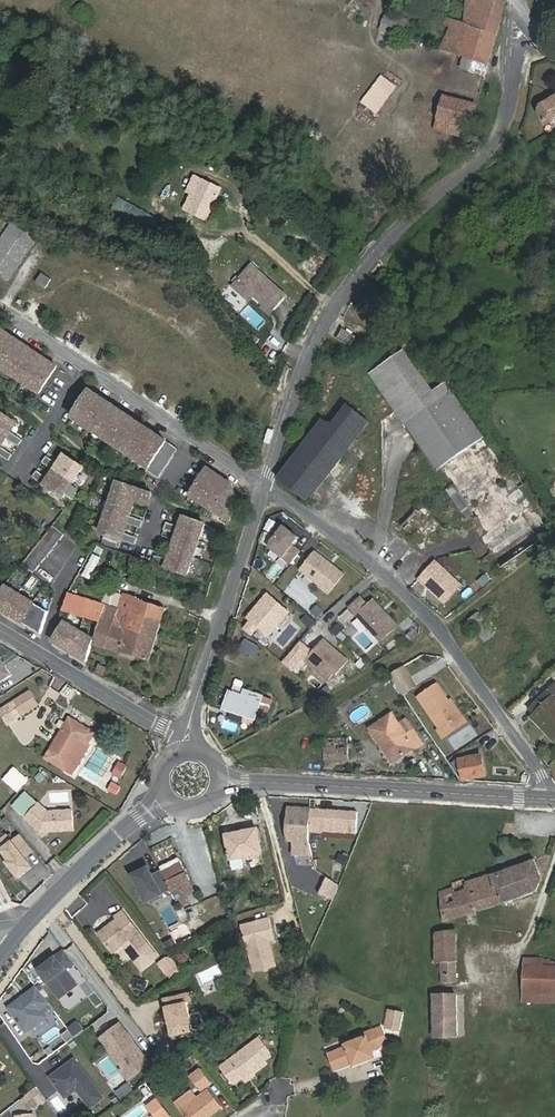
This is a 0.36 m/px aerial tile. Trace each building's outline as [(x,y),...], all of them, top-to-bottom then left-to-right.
[(440,49),(461,56),(463,57),(473,60),(470,71),(484,76),(506,1),(501,0),(479,0),(478,2),(473,0),(467,0),(466,10),(465,23),(447,17),(444,24),(451,27),(440,49)] [(380,30),(400,38),(405,24),(386,16),(380,30)] [(463,57),(459,68),(470,71),(473,60),(463,57)] [(364,102),(378,112),(396,88),(382,77),(364,102)] [(444,96),(438,118),(471,127),(477,105),(444,96)] [(545,123),(554,117),(554,97),(551,100),(550,98),(540,104),(538,111),(545,123)] [(435,129),(468,138),(471,127),(438,118),(435,129)] [(196,196),(188,211),(207,219),(221,189),(194,177),(187,192),(196,196)] [(151,234),(158,221),(122,200),(114,213),(151,234)] [(0,240),(0,277),(8,282),(43,229),(18,213),(0,240)] [(252,264),(233,286),(244,295),(249,290),(255,294),(266,304),(273,310),(287,294),(252,264)] [(52,279),(42,273),(35,283),(45,289),(52,279)] [(249,290),(244,295),(250,300),(255,294),(249,290)] [(273,310),(266,304),(263,306),(271,313),(273,310)] [(376,305),(370,312),(373,314),(379,307),(376,305)] [(346,331),(342,329),(336,338),(349,346),(355,336),(352,334),(353,332),(347,328),(346,331)] [(0,329),(0,367),(38,393),(56,367),(0,329)] [(497,456),(446,382),(436,389),(407,348),(369,375),(436,471),(441,468),(452,484),(445,490),(469,523),(475,518),(486,533),(480,537),(501,567),(554,530),(554,520),(552,522),(524,484),(517,472),(511,476),(497,456)] [(167,441),(90,389),(72,416),(149,467),(167,441)] [(296,454),(278,478),(309,501),(369,423),(347,406),(331,426),(323,420),(296,454)] [(0,413),(0,447),(16,423),(0,413)] [(10,433),(6,440),(16,446),(20,440),(10,433)] [(10,453),(0,449),(0,457),(7,460),(10,453)] [(82,468),(63,455),(43,485),(62,498),(82,468)] [(232,485),(208,469),(190,495),(229,521),(237,500),(232,485)] [(152,494),(118,482),(100,533),(122,540),(136,500),(149,504),(152,494)] [(424,505),(419,510),(418,509),(415,512),(410,508),(402,517),(407,521),(402,527),(414,539),(417,535),(425,542),(441,525),(433,517),(430,520),(428,519),(433,513),(424,505)] [(205,524),(183,517),(166,567),(187,575),(205,524)] [(294,539),(279,525),(267,544),(290,563),(297,551),(291,543),(294,539)] [(51,526),(21,564),(32,573),(62,535),(51,526)] [(345,575),(313,550),(298,569),(328,595),(345,575)] [(89,580),(98,556),(89,553),(81,577),(89,580)] [(129,569),(139,572),(144,559),(133,556),(129,569)] [(420,579),(445,602),(461,585),(435,562),(420,579)] [(4,586),(0,590),(0,610),(41,635),(48,610),(4,586)] [(289,610),(265,592),(246,615),(246,620),(243,627),(250,637),(257,631),(267,637),(289,610)] [(68,594),(63,609),(100,620),(104,605),(68,594)] [(365,607),(358,594),(344,605),(383,641),(396,626),(372,599),(365,607)] [(122,595),(118,609),(113,626),(141,634),(145,618),(160,623),(165,608),(122,595)] [(93,643),(149,661),(160,623),(145,618),(141,634),(113,626),(118,609),(104,605),(100,620),(95,637),(93,643)] [(478,613),(469,620),(480,636),(489,630),(478,613)] [(305,614),(300,621),(309,628),(314,620),(305,614)] [(64,622),(53,642),(87,662),(93,643),(95,637),(64,622)] [(489,630),(480,636),(484,642),(494,636),(489,630)] [(243,639),(237,650),(253,658),(258,646),(243,639)] [(346,660),(322,639),(309,651),(298,642),(279,663),(297,674),(307,663),(328,682),(346,660)] [(11,675),(0,658),(0,682),(11,675)] [(96,672),(103,675),(106,668),(99,665),(96,672)] [(403,668),(389,673),(403,695),(416,688),(403,668)] [(553,697),(554,695),(554,682),(528,708),(535,714),(533,716),(546,730),(549,726),(554,731),(554,729),(554,699),(553,697)] [(418,697),(440,729),(459,716),(437,684),(418,697)] [(29,689),(0,711),(0,714),(6,725),(39,705),(29,689)] [(374,689),(365,692),(368,701),(377,698),(374,689)] [(245,697),(229,692),(223,708),(255,718),(257,713),(262,697),(247,692),(245,697)] [(262,697),(257,713),(267,717),(272,700),(262,697)] [(365,723),(364,712),(354,713),(355,724),(365,723)] [(412,749),(413,750),(423,744),(413,730),(406,735),(391,713),(370,728),(381,745),(384,744),(395,760),(412,749)] [(72,774),(90,744),(88,743),(94,733),(69,717),(45,758),(64,770),(64,769),(72,774)] [(323,738),(324,761),(349,760),(348,737),(323,738)] [(515,753),(504,761),(516,776),(527,768),(515,753)] [(463,779),(485,775),(481,754),(459,759),(463,779)] [(127,765),(119,761),(113,773),(120,777),(127,765)] [(3,780),(17,792),(28,780),(14,767),(3,780)] [(110,782),(107,792),(116,795),(119,785),(110,782)] [(35,802),(25,791),(11,805),(21,817),(35,802)] [(47,809),(38,801),(22,818),(37,833),(73,831),(73,809),(47,809)] [(357,812),(288,808),(287,828),(309,830),(356,832),(357,812)] [(309,830),(287,828),(286,842),(291,842),(291,855),(312,857),(309,830)] [(248,834),(248,831),(227,836),(234,870),(246,868),(243,856),(261,852),(257,832),(248,834)] [(5,834),(0,837),(0,853),(5,861),(2,863),(17,880),(33,869),(25,859),(33,853),(19,834),(5,834)] [(337,854),(335,862),(345,865),(347,856),(337,854)] [(163,873),(156,877),(150,865),(130,875),(145,904),(162,895),(165,901),(173,897),(175,902),(179,909),(191,902),(189,897),(196,893),(179,858),(160,867),(163,873)] [(494,888),(498,887),(503,902),(536,891),(541,879),(534,860),(490,875),(494,888)] [(464,879),(451,884),(453,887),(440,892),(444,920),(503,902),(498,887),(494,888),(490,875),(465,883),(464,879)] [(316,895),(330,901),(338,884),(323,877),(316,895)] [(223,887),(231,885),(229,879),(221,881),(223,887)] [(297,907),(312,903),(309,894),(294,898),(297,907)] [(173,897),(165,901),(167,905),(175,902),(173,897)] [(297,907),(300,919),(315,915),(312,903),(297,907)] [(119,920),(100,935),(114,954),(124,946),(133,957),(143,970),(160,958),(124,912),(117,918),(119,920)] [(269,919),(238,925),(251,974),(277,966),(270,941),(272,940),(269,919)] [(441,962),(441,975),(442,976),(443,982),(456,981),(455,961),(456,961),(455,931),(436,933),(436,962),(441,962)] [(165,948),(175,944),(172,937),(162,941),(165,948)] [(114,954),(123,965),(133,957),(124,946),(114,954)] [(61,950),(35,967),(58,1000),(77,985),(67,969),(72,966),(61,950)] [(183,952),(176,956),(179,963),(187,958),(183,952)] [(166,959),(159,965),(167,976),(174,970),(166,959)] [(542,960),(542,959),(525,959),(523,1002),(554,1003),(554,967),(549,966),(549,961),(542,960)] [(218,970),(209,973),(212,982),(221,979),(218,970)] [(252,977),(244,979),(251,1007),(259,1005),(252,977)] [(33,985),(5,1006),(24,1032),(52,1014),(33,985)] [(190,995),(163,1001),(172,1039),(194,1034),(187,1005),(192,1003),(190,995)] [(456,996),(431,996),(431,1036),(457,1035),(456,996)] [(401,1013),(385,1008),(381,1027),(382,1030),(397,1033),(401,1013)] [(261,1021),(258,1010),(253,1012),(256,1023),(261,1021)] [(191,1012),(193,1027),(201,1026),(199,1011),(191,1012)] [(118,1022),(97,1038),(128,1083),(149,1063),(118,1022)] [(373,1030),(379,1046),(388,1043),(382,1030),(381,1027),(373,1030)] [(366,1036),(345,1044),(346,1047),(329,1054),(335,1070),(361,1059),(362,1062),(374,1057),(372,1050),(380,1047),(379,1046),(373,1030),(373,1029),(365,1033),(366,1036)] [(273,1054),(260,1037),(220,1068),(232,1084),(251,1069),(254,1073),(268,1062),(265,1059),(273,1054)] [(164,1045),(155,1052),(166,1066),(175,1060),(164,1045)] [(72,1057),(46,1077),(64,1098),(76,1091),(91,1109),(103,1098),(72,1057)] [(189,1077),(200,1092),(211,1083),(200,1068),(189,1077)] [(34,1107),(44,1100),(37,1088),(27,1095),(34,1107)] [(221,1106),(208,1089),(180,1110),(185,1116),(208,1116),(221,1106)] [(157,1116),(167,1116),(169,1116),(156,1100),(148,1106),(157,1116)]
